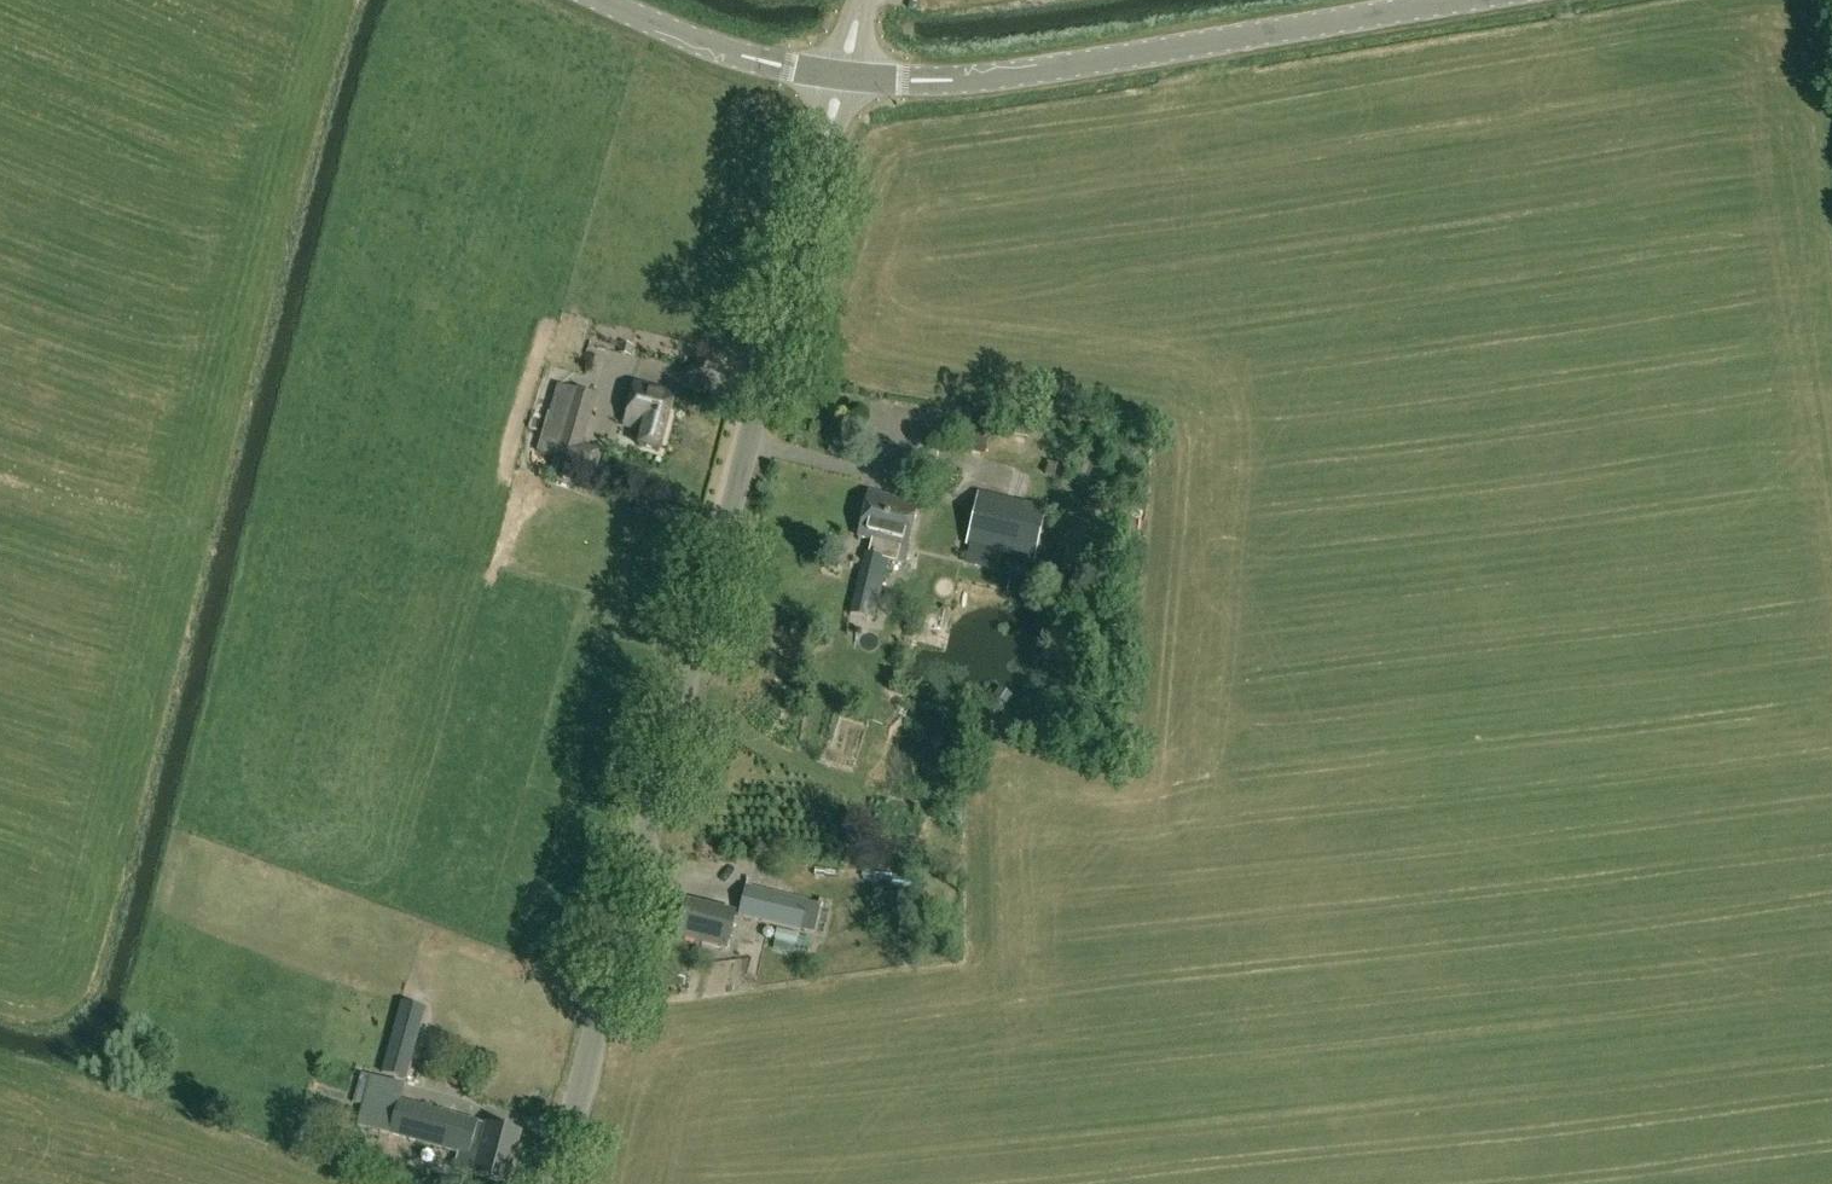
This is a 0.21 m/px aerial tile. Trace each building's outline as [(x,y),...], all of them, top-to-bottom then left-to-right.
[(632,356),(634,345),(621,342),(619,353),(632,356)] [(662,454),(677,394),(638,384),(628,421),(646,427),(641,448),(662,454)] [(585,442),(598,397),(574,390),(560,436),(585,442)] [(910,550),(907,549),(918,505),(868,493),(858,538),(872,541),(869,554),(866,553),(851,615),(877,621),(891,564),(890,564),(891,560),(907,564),(910,550)] [(1002,553),(1036,560),(1047,509),(978,495),(968,545),(970,546),(966,566),(998,573),(1002,553)] [(1023,579),(1011,577),(1008,593),(1019,595),(1023,579)] [(820,909),(821,906),(809,902),(809,901),(746,888),(739,918),(803,931),(803,930),(823,936),(830,911),(820,909)] [(912,910),(913,910),(914,895),(912,895),(900,894),(899,910),(912,910)] [(728,949),(736,913),(686,902),(678,937),(728,949)] [(383,1073),(406,1079),(426,1009),(403,1003),(383,1073)] [(350,1124),(392,1134),(401,1100),(406,1085),(359,1074),(356,1087),(359,1088),(350,1124)] [(392,1134),(460,1153),(456,1170),(508,1183),(510,1183),(523,1134),(401,1100),(392,1134)]
